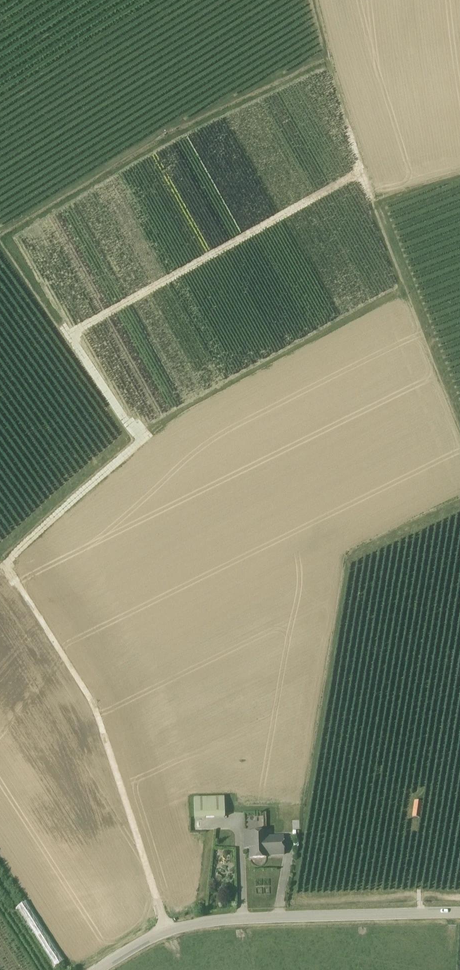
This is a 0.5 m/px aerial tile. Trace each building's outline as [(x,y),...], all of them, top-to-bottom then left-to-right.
[(224,819),(224,798),(193,799),(194,819),(224,819)] [(412,817),(419,819),(422,802),(414,801),(412,817)] [(250,860),(266,859),(266,857),(265,857),(265,839),(265,833),(244,834),(244,850),(249,850),(250,860)] [(265,857),(266,857),(283,856),(283,838),(265,839),(265,857)]
